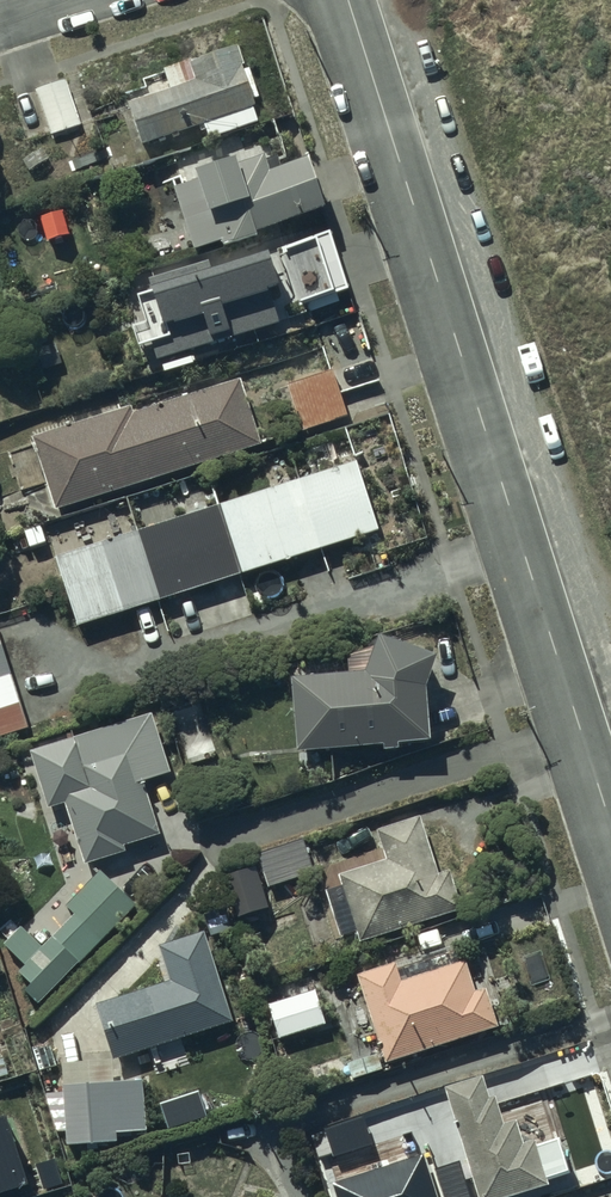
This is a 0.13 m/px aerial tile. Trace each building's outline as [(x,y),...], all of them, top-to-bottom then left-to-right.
[(254,107),(236,48),(163,71),(169,91),(128,103),(140,144),(203,125),(207,139),(255,125),(251,108),(254,107)] [(36,90),(50,134),(82,124),(67,80),(36,90)] [(172,189),(192,250),(219,241),(221,246),(255,234),(254,232),(320,210),(303,158),(268,170),(263,156),(234,165),(232,159),(192,172),(195,182),(172,189)] [(149,333),(155,353),(275,314),(265,283),(278,279),(265,238),(208,256),(206,251),(147,270),(151,282),(136,287),(144,313),(130,317),(136,337),(149,333)] [(284,385),(299,431),(347,416),(333,369),(284,385)] [(31,438),(53,509),(260,446),(239,378),(132,411),(131,407),(31,438)] [(358,461),(299,479),(218,504),(135,530),(53,555),(74,625),(156,600),(240,574),(321,549),(379,531),(358,461)] [(291,677),(296,749),(381,744),(381,748),(395,747),(395,745),(425,743),(421,687),(431,657),(375,639),(364,674),(291,677)] [(28,726),(0,640),(0,735),(28,726)] [(63,803),(81,864),(122,851),(121,846),(157,835),(141,783),(167,775),(149,714),(26,751),(43,809),(63,803)] [(356,931),(359,942),(459,910),(447,871),(437,874),(419,817),(377,830),(386,859),(337,875),(341,886),(324,891),(338,936),(356,931)] [(222,877),(235,917),(267,907),(262,893),(268,891),(267,888),(310,874),(300,841),(256,854),(260,866),(222,877)] [(22,988),(36,1002),(135,905),(100,870),(64,905),(73,915),(41,946),(21,926),(2,945),(21,964),(16,970),(27,982),(22,988)] [(166,980),(97,1001),(114,1058),(154,1047),(152,1046),(230,1023),(203,932),(156,946),(166,980)] [(356,975),(383,1062),(497,1027),(485,989),(473,993),(464,962),(400,982),(394,963),(356,975)] [(316,991),(267,1005),(277,1037),(325,1023),(316,991)] [(531,1149),(530,1143),(519,1146),(511,1122),(499,1126),(490,1097),(484,1098),(477,1078),(440,1090),(458,1148),(439,1154),(449,1185),(467,1179),(472,1196),(504,1196),(543,1185),(541,1179),(561,1173),(552,1142),(531,1149)] [(60,1087),(63,1144),(117,1142),(116,1133),(145,1131),(142,1084),(60,1087)] [(158,1105),(165,1129),(204,1117),(197,1093),(158,1105)] [(28,1182),(5,1111),(0,1112),(0,1191),(28,1182)] [(333,1183),(338,1196),(438,1196),(424,1154),(333,1183)]
